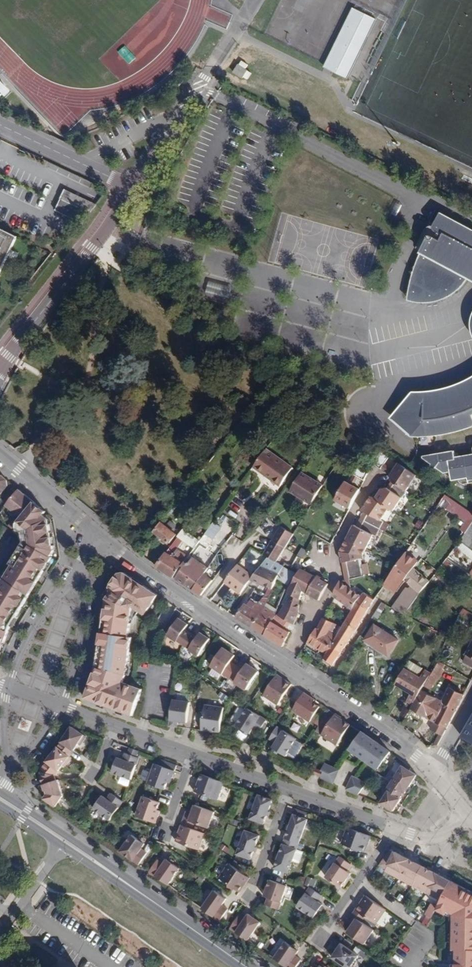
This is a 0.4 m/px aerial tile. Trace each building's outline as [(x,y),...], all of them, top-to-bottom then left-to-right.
[(349,7),(324,69),(350,79),(374,17),(349,7)] [(126,66),(132,61),(122,50),(117,55),(126,66)] [(248,70),(239,64),(233,72),(243,79),(248,70)] [(89,213),(95,205),(66,190),(55,211),(75,221),(81,208),(89,213)] [(407,301),(415,304),(428,304),(437,303),(447,299),(456,293),(462,288),(467,281),(471,283),(471,230),(441,213),(434,225),(433,229),(434,233),(443,237),(439,243),(427,238),(414,268),(407,301)] [(17,237),(0,229),(0,273),(17,237)] [(459,384),(445,390),(430,392),(412,393),(389,419),(411,439),(430,439),(447,436),(460,433),(471,429),(471,378),(459,384)] [(294,468),(267,448),(253,467),(281,486),(294,468)] [(452,448),(420,453),(421,455),(429,461),(429,464),(430,466),(432,466),(434,465),(447,474),(449,474),(450,478),(456,477),(456,479),(461,482),(471,480),(471,452),(453,454),(452,448)] [(390,456),(382,450),(374,463),(382,469),(385,464),(390,456)] [(395,483),(407,491),(417,475),(400,463),(394,470),(391,475),(392,481),(395,483)] [(394,470),(385,464),(382,469),(391,475),(394,470)] [(368,473),(356,465),(351,472),(356,475),(360,477),(365,480),(368,473)] [(325,484),(304,471),(292,490),(313,503),(325,484)] [(101,497),(107,502),(128,477),(123,472),(101,497)] [(355,487),(360,477),(356,475),(350,484),(355,487)] [(350,484),(346,482),(336,500),(351,508),(360,489),(355,487),(350,484)] [(407,491),(395,483),(391,489),(388,487),(382,488),(375,499),(390,509),(393,511),(402,497),(405,499),(408,495),(409,492),(407,491)] [(19,489),(6,505),(21,517),(16,523),(16,527),(22,532),(24,543),(27,544),(10,565),(13,566),(0,586),(0,654),(10,628),(52,557),(51,556),(54,551),(48,519),(43,515),(46,512),(19,489)] [(389,524),(382,520),(390,509),(375,499),(371,496),(362,510),(365,511),(369,513),(364,521),(380,529),(385,531),(389,524)] [(461,505),(456,512),(468,520),(471,522),(471,512),(461,505)] [(361,519),(364,521),(369,513),(365,511),(361,519)] [(155,531),(163,522),(165,519),(156,512),(139,532),(148,541),(155,531)] [(196,512),(184,528),(190,533),(202,516),(196,512)] [(177,525),(172,521),(167,526),(173,530),(177,525)] [(222,527),(214,521),(206,533),(213,539),(222,527)] [(355,524),(347,539),(367,549),(374,534),(377,536),(380,529),(364,521),(361,528),(357,526),(355,524)] [(163,522),(155,531),(170,544),(178,534),(173,530),(167,526),(163,522)] [(470,527),(461,540),(469,547),(471,543),(471,524),(470,527)] [(284,525),(264,555),(268,557),(275,561),(277,562),(279,559),(285,548),(286,547),(295,532),(284,525)] [(190,533),(184,528),(178,536),(182,539),(192,546),(195,548),(201,540),(190,533)] [(175,548),(182,539),(178,536),(171,545),(175,548)] [(364,555),(367,549),(347,539),(341,551),(343,563),(347,562),(349,570),(363,567),(362,559),(365,558),(364,555)] [(174,577),(189,557),(185,554),(175,548),(171,545),(156,566),(174,577)] [(192,546),(185,554),(189,557),(190,555),(195,548),(192,546)] [(286,547),(285,548),(279,559),(296,570),(303,557),(286,547)] [(190,555),(189,557),(174,577),(202,595),(214,580),(205,574),(209,568),(190,555)] [(269,570),(275,561),(268,557),(262,566),(269,570)] [(447,560),(437,574),(443,579),(453,565),(447,560)] [(252,579),(254,576),(239,564),(225,582),(241,594),(248,584),(252,579)] [(278,579),(280,574),(269,570),(262,566),(254,576),(252,579),(273,589),(278,579)] [(280,574),(278,579),(288,585),(295,573),(285,567),(280,574)] [(365,576),(363,567),(349,570),(351,579),(365,576)] [(288,592),(290,593),(300,599),(303,591),(308,593),(317,576),(308,572),(302,569),(302,568),(300,572),(288,592)] [(413,569),(405,579),(409,582),(417,571),(413,569)] [(349,570),(345,571),(347,580),(348,586),(353,590),(351,579),(349,570)] [(403,578),(394,571),(385,584),(395,590),(403,578)] [(430,580),(417,571),(409,582),(413,585),(411,589),(407,588),(392,608),(404,614),(430,580)] [(148,611),(158,596),(123,573),(118,574),(109,587),(110,593),(105,598),(96,667),(85,698),(133,716),(142,689),(123,682),(126,674),(133,638),(129,637),(133,614),(137,615),(139,611),(141,612),(143,608),(148,611)] [(329,584),(317,576),(308,593),(320,600),(329,584)] [(336,596),(353,610),(361,596),(353,590),(348,586),(343,582),(341,581),(334,595),(336,596)] [(332,645),(327,653),(324,658),(333,664),(347,646),(358,628),(374,599),(364,592),(361,596),(353,610),(348,618),(338,635),(332,645)] [(298,614),(300,599),(290,593),(279,615),(291,623),(294,625),(298,614)] [(252,627),(265,606),(258,602),(253,609),(246,604),(237,617),(252,627)] [(265,606),(276,613),(277,609),(267,602),(265,606)] [(387,605),(382,602),(374,615),(378,618),(387,605)] [(265,606),(252,627),(265,635),(272,621),(276,613),(265,606)] [(466,616),(471,620),(471,613),(464,608),(461,613),(466,616)] [(279,615),(276,613),(272,621),(287,630),(291,623),(279,615)] [(462,622),(466,616),(461,613),(458,619),(462,622)] [(179,618),(167,636),(177,642),(178,641),(184,645),(191,634),(185,630),(188,625),(179,618)] [(321,650),(327,653),(332,645),(338,635),(330,631),(333,623),(324,618),(323,618),(318,628),(317,628),(306,645),(319,654),(321,650)] [(287,630),(272,621),(265,635),(284,647),(291,632),(287,630)] [(399,640),(376,624),(366,640),(389,655),(399,640)] [(197,638),(191,634),(184,645),(190,649),(189,650),(199,656),(210,639),(201,633),(197,638)] [(235,656),(223,648),(210,666),(229,678),(236,666),(230,662),(235,656)] [(471,667),(471,657),(468,655),(463,662),(471,667)] [(406,668),(418,676),(421,671),(408,663),(406,668)] [(242,670),(236,666),(229,678),(246,690),(259,672),(247,664),(242,670)] [(413,704),(422,690),(428,679),(431,673),(426,670),(422,678),(418,676),(406,668),(397,684),(412,693),(408,701),(413,704)] [(441,672),(436,669),(426,685),(431,689),(441,672)] [(277,705),(291,685),(277,675),(263,696),(277,705)] [(433,720),(435,721),(447,727),(464,695),(449,688),(443,701),(433,720)] [(411,708),(433,720),(443,701),(422,690),(413,704),(411,708)] [(187,722),(190,702),(189,702),(190,694),(175,692),(173,699),(169,726),(177,727),(178,721),(187,722)] [(292,710),(309,722),(320,707),(313,703),(315,700),(310,697),(304,693),(292,710)] [(220,732),(224,708),(205,705),(201,730),(209,731),(209,730),(220,732)] [(247,708),(236,725),(244,730),(249,734),(253,728),(259,732),(266,720),(247,708)] [(335,714),(330,710),(316,731),(321,735),(335,714)] [(342,718),(335,714),(321,735),(337,746),(350,725),(341,719),(342,718)] [(462,737),(469,740),(471,741),(471,719),(462,737)] [(447,727),(435,721),(431,729),(440,733),(443,735),(447,727)] [(58,747),(69,757),(78,744),(80,745),(86,736),(72,727),(58,747)] [(297,739),(277,727),(269,739),(276,743),(272,748),(274,749),(278,752),(286,756),(297,739)] [(389,752),(362,733),(351,749),(378,768),(389,752)] [(433,745),(438,744),(443,735),(440,733),(433,745)] [(41,772),(54,776),(64,766),(66,767),(72,758),(69,757),(58,747),(47,761),(47,762),(41,769),(41,772)] [(139,751),(130,748),(128,754),(137,757),(139,751)] [(128,754),(126,753),(123,760),(117,758),(117,759),(115,765),(112,773),(131,780),(139,758),(137,757),(128,754)] [(177,765),(166,761),(164,767),(175,771),(177,765)] [(318,778),(333,784),(339,769),(324,763),(318,778)] [(164,767),(155,764),(147,783),(165,790),(167,782),(170,783),(175,771),(164,767)] [(404,793),(405,793),(417,775),(409,771),(410,770),(411,769),(404,764),(391,784),(404,793)] [(319,771),(312,768),(310,773),(317,776),(319,771)] [(46,790),(48,794),(44,798),(56,806),(63,795),(58,780),(56,781),(54,776),(41,772),(40,775),(45,791),(46,790)] [(224,782),(202,774),(198,784),(197,784),(194,791),(218,800),(224,782)] [(345,790),(358,796),(365,782),(352,776),(345,790)] [(391,784),(389,783),(384,789),(387,791),(380,802),(394,811),(402,799),(400,798),(404,793),(391,784)] [(123,802),(111,793),(107,799),(102,796),(102,797),(98,802),(94,808),(110,820),(115,813),(123,802)] [(272,800),(258,795),(250,819),(264,824),(272,800)] [(160,803),(143,796),(135,816),(156,823),(158,816),(160,811),(157,810),(160,803)] [(209,828),(214,812),(195,805),(192,814),(186,812),(184,819),(195,823),(209,828)] [(294,814),(305,819),(307,813),(296,809),(294,814)] [(294,814),(283,844),(297,849),(310,814),(307,813),(305,819),(294,814)] [(195,823),(184,819),(182,825),(193,829),(195,823)] [(193,829),(182,825),(176,841),(199,850),(205,834),(193,829)] [(371,836),(347,828),(341,844),(365,852),(371,836)] [(259,836),(246,831),(237,854),(251,860),(259,836)] [(139,839),(132,835),(120,851),(139,865),(147,853),(141,849),(145,844),(144,843),(139,839)] [(297,849),(283,844),(275,868),(289,873),(293,860),(300,863),(303,852),(297,849)] [(394,853),(390,850),(379,866),(385,870),(394,853)] [(409,859),(395,852),(394,853),(385,870),(385,871),(399,879),(409,859)] [(340,857),(335,855),(322,875),(337,885),(347,870),(343,868),(347,862),(340,857)] [(163,864),(157,860),(149,872),(150,872),(168,885),(180,868),(173,863),(168,860),(167,859),(163,864)] [(423,866),(409,859),(399,879),(413,886),(423,866)] [(223,860),(213,874),(234,888),(244,874),(223,860)] [(437,874),(423,866),(413,886),(427,893),(437,874)] [(289,880),(272,874),(266,890),(270,892),(268,899),(281,904),(289,880)] [(451,881),(437,874),(427,893),(441,901),(451,881)] [(322,896),(310,887),(297,906),(314,918),(318,911),(322,906),(323,905),(318,902),(322,896)] [(225,899),(214,891),(202,909),(204,910),(220,921),(228,909),(221,905),(225,899)] [(386,910),(366,896),(356,910),(366,917),(376,924),(386,910)] [(366,917),(356,910),(352,915),(362,922),(366,917)] [(238,916),(230,928),(248,940),(260,922),(249,914),(244,921),(238,916)] [(362,922),(352,915),(348,922),(353,925),(347,933),(364,944),(374,930),(362,922)] [(337,940),(332,947),(337,950),(332,957),(347,966),(351,966),(359,955),(337,940)] [(286,941),(274,958),(288,966),(296,966),(301,959),(295,955),(299,950),(298,949),(293,946),(286,941)]
